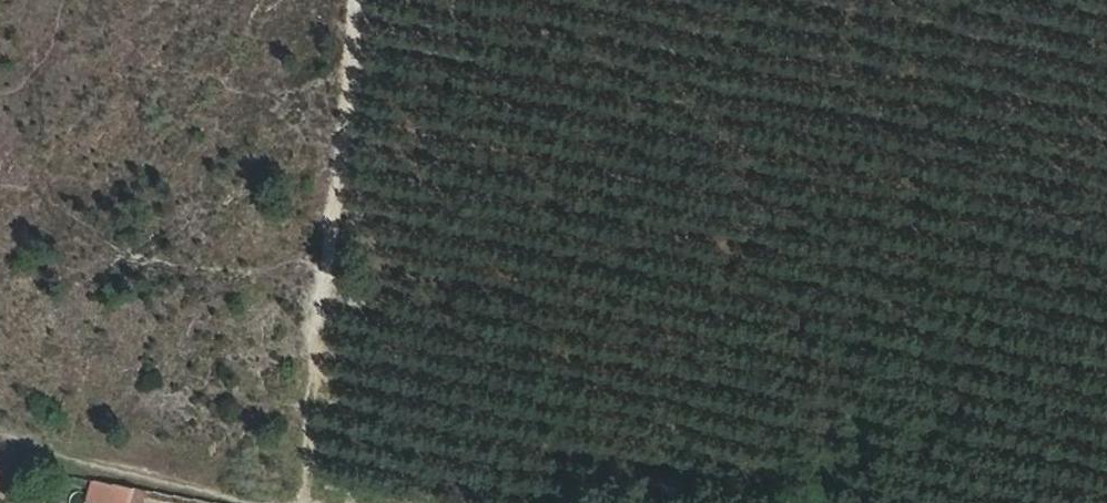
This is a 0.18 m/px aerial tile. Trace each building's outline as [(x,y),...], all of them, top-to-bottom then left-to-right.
[(138,491),(98,484),(94,502),(102,502),(135,502),(138,491)] [(135,502),(147,502),(149,493),(138,491),(135,502)]
